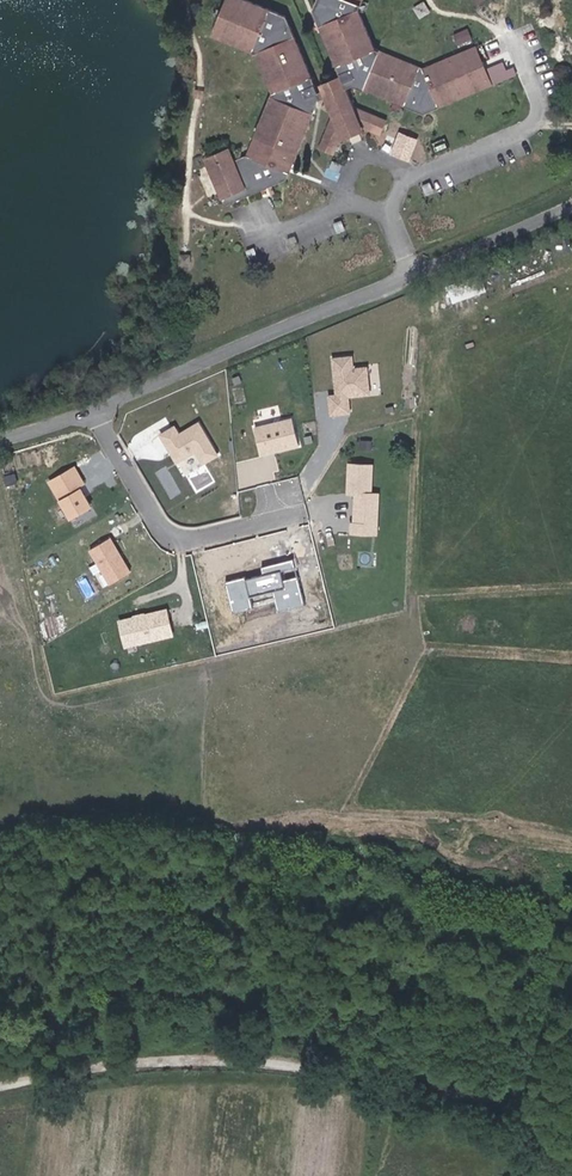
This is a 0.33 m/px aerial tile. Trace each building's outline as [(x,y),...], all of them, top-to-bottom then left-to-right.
[(318,100),(324,97),(332,116),(319,148),(334,154),(341,135),(347,133),(348,130),(353,128),(356,129),(361,127),(362,127),(380,134),(386,120),(354,106),(345,86),(352,83),(423,114),(493,85),(476,45),(423,67),(376,49),(359,10),(363,0),(316,0),(312,9),(340,75),(343,82),(338,84),(331,82),(328,88),(321,91),(317,93),(285,17),(245,0),(227,0),(212,35),(255,52),(272,93),(247,155),(234,160),(227,141),(218,144),(221,151),(211,155),(208,149),(202,151),(204,158),(224,206),(286,179),(318,100)] [(458,32),(460,41),(473,38),(471,30),(458,32)] [(343,82),(340,75),(319,84),(321,91),(328,88),(331,82),(338,84),(343,82)] [(342,138),(363,129),(362,127),(361,127),(356,129),(353,128),(348,130),(347,133),(341,135),(342,138)] [(170,357),(168,350),(161,352),(163,359),(170,357)] [(349,355),(330,357),(334,393),(325,394),(328,415),(352,412),(351,398),(381,394),(377,364),(351,367),(349,355)] [(290,417),(252,426),(259,453),(297,444),(290,417)] [(157,433),(174,462),(194,450),(202,463),(217,453),(197,420),(178,431),(173,423),(157,433)] [(372,463),(346,462),(344,493),(352,494),(350,532),(376,534),(379,491),(370,491),(372,463)] [(73,466),(45,481),(55,498),(79,485),(82,483),(73,466)] [(79,485),(55,498),(65,517),(89,504),(79,485)] [(108,537),(87,549),(107,584),(129,572),(108,537)] [(275,610),(302,603),(295,576),(281,579),(277,564),(259,569),(260,573),(243,578),(243,575),(223,580),(231,612),(251,607),(248,595),(270,590),(275,610)] [(166,608),(116,619),(122,646),(172,635),(166,608)]
